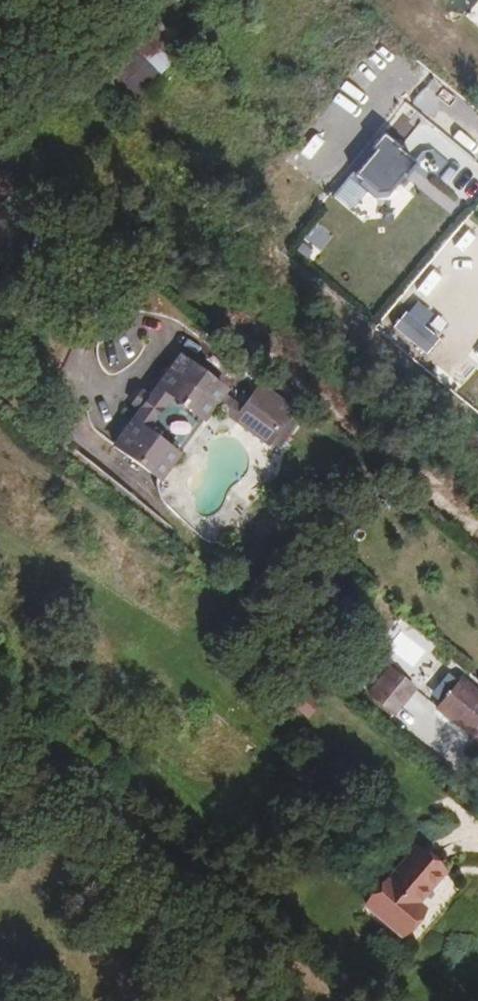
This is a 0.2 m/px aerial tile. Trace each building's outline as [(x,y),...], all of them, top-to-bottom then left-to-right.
[(144,4),(90,55),(117,82),(169,31),(144,4)] [(416,165),(381,136),(368,151),(371,154),(353,176),(376,196),(386,195),(401,178),(404,180),(416,165)] [(429,351),(440,336),(425,326),(435,311),(416,298),(396,329),(429,351)] [(115,445),(162,481),(183,454),(151,431),(176,398),(207,422),(217,409),(227,394),(231,391),(184,355),(153,396),(141,412),(115,445)] [(227,394),(217,409),(244,428),(271,447),(296,413),(259,387),(245,407),(227,394)] [(132,406),(141,412),(153,396),(144,390),(132,406)] [(271,447),(244,428),(242,431),(269,450),(271,447)] [(416,690),(390,668),(369,694),(394,715),(416,690)] [(477,742),(477,691),(463,678),(437,708),(477,742)] [(420,852),(415,848),(364,906),(400,937),(424,910),(419,904),(445,873),(420,852)]
